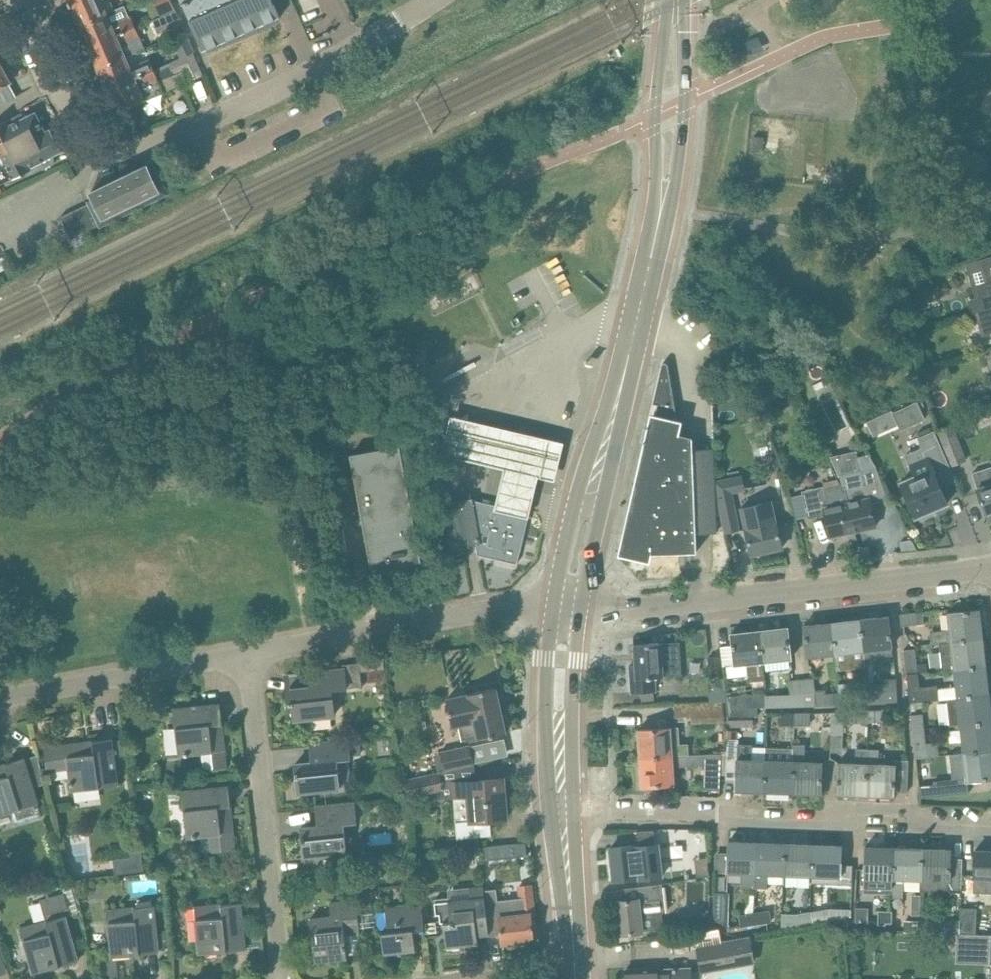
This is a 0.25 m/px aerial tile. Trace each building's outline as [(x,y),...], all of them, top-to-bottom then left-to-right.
[(70,5),(80,27),(114,12),(109,0),(110,0),(81,0),(70,5)] [(174,8),(171,0),(155,0),(161,14),(174,8)] [(280,17),(272,0),(180,0),(202,51),(280,17)] [(114,12),(80,27),(89,48),(135,28),(131,19),(129,20),(124,8),(114,12)] [(135,28),(89,48),(98,70),(125,58),(144,49),(135,28)] [(194,52),(184,31),(171,37),(181,58),(194,52)] [(154,71),(108,92),(117,112),(164,92),(159,81),(184,70),(189,81),(202,75),(193,54),(154,71)] [(125,58),(98,70),(108,92),(154,71),(150,61),(130,70),(125,58)] [(0,61),(0,62),(0,88),(11,82),(0,61)] [(35,111),(24,117),(22,113),(0,124),(0,184),(25,172),(27,177),(37,171),(55,162),(52,156),(61,152),(58,147),(60,147),(62,142),(57,133),(53,132),(51,133),(49,129),(45,131),(35,111)] [(763,149),(764,137),(754,136),(753,148),(763,149)] [(153,193),(159,190),(147,165),(91,192),(95,200),(60,217),(71,239),(155,197),(153,193)] [(990,307),(990,282),(978,286),(984,309),(990,307)] [(984,309),(975,312),(982,336),(990,333),(990,307),(984,309)] [(777,348),(770,352),(778,368),(785,364),(777,348)] [(682,421),(676,420),(675,412),(670,376),(668,364),(667,363),(666,362),(664,362),(662,363),(662,365),(653,403),(658,405),(656,415),(650,413),(618,555),(650,562),(651,554),(697,552),(696,533),(717,532),(715,483),(713,448),(692,449),(692,437),(679,434),(682,421)] [(768,391),(757,395),(763,410),(774,405),(768,391)] [(899,425),(901,429),(925,419),(917,402),(894,413),(899,425)] [(506,463),(497,501),(529,512),(531,507),(539,471),(555,475),(564,436),(453,410),(444,449),(506,463)] [(893,410),(867,422),(873,436),(899,425),(894,413),(893,410)] [(953,427),(938,433),(951,466),(966,460),(953,427)] [(930,428),(917,433),(919,438),(925,435),(932,432),(930,428)] [(915,476),(900,482),(915,517),(918,516),(920,519),(933,514),(931,510),(947,503),(937,479),(951,472),(934,432),(932,432),(925,435),(919,438),(926,455),(909,463),(915,476)] [(350,454),(372,570),(420,561),(399,445),(350,454)] [(844,484),(855,531),(875,526),(869,499),(886,496),(875,467),(861,470),(865,484),(848,488),(847,483),(844,484)] [(979,494),(985,513),(990,511),(990,467),(972,473),(979,494)] [(727,480),(715,483),(720,510),(725,534),(739,531),(734,507),(733,507),(727,480)] [(830,537),(855,531),(844,484),(841,485),(842,490),(826,493),(824,486),(802,491),(803,494),(795,496),(800,518),(808,516),(808,518),(825,514),(830,537)] [(444,497),(454,551),(466,548),(461,542),(477,540),(479,551),(517,559),(529,512),(497,501),(474,496),(474,492),(444,497)] [(771,501),(741,508),(751,555),(782,548),(771,501)] [(869,543),(859,545),(861,555),(871,553),(869,543)] [(340,575),(351,573),(349,562),(338,564),(340,575)] [(930,632),(931,643),(931,644),(939,643),(982,638),(979,609),(948,613),(950,630),(930,632)] [(916,624),(915,613),(900,615),(901,625),(916,624)] [(888,616),(860,619),(863,650),(892,647),(888,616)] [(832,622),(835,653),(837,667),(865,663),(863,650),(860,619),(832,622)] [(835,653),(832,622),(803,625),(807,657),(835,653)] [(788,627),(760,630),(763,662),(791,658),(788,627)] [(763,662),(760,630),(731,634),(734,665),(747,663),(749,682),(765,680),(763,662)] [(943,670),(954,669),(985,666),(982,638),(939,643),(943,670)] [(655,677),(663,677),(681,676),(679,642),(634,645),(635,665),(629,666),(631,693),(656,691),(655,677)] [(729,653),(728,643),(720,644),(721,654),(729,653)] [(904,650),(907,674),(918,673),(915,648),(904,650)] [(723,679),(721,656),(709,657),(710,679),(723,679)] [(383,660),(342,664),(342,666),(343,669),(309,672),(311,687),(287,689),(289,705),(293,704),(294,720),(334,716),(331,690),(362,687),(361,676),(385,673),(383,660)] [(921,701),(931,700),(957,697),(988,694),(985,666),(954,669),(956,688),(940,690),(940,685),(930,686),(919,687),(918,673),(907,674),(910,702),(921,701)] [(727,702),(726,697),(724,679),(723,679),(710,679),(708,679),(709,703),(723,702),(727,702)] [(782,706),(804,705),(801,679),(790,680),(790,694),(766,695),(767,706),(782,706)] [(813,679),(801,679),(804,705),(841,704),(840,692),(825,693),(824,690),(814,690),(813,679)] [(882,681),(883,694),(883,702),(897,702),(896,681),(882,681)] [(841,704),(855,703),(855,684),(839,685),(840,692),(841,704)] [(453,698),(446,699),(452,725),(458,724),(462,740),(478,737),(478,739),(505,733),(504,727),(508,727),(505,713),(501,714),(495,687),(469,693),(469,694),(466,695),(465,691),(452,694),(453,698)] [(747,708),(767,706),(766,695),(766,692),(726,697),(727,702),(728,718),(749,717),(747,708)] [(883,694),(870,695),(870,703),(883,702),(883,694)] [(957,697),(960,725),(990,721),(990,718),(988,694),(957,697)] [(724,715),(723,702),(709,703),(691,704),(692,717),(724,715)] [(220,703),(173,708),(178,755),(202,752),(204,771),(227,768),(220,703)] [(867,711),(868,722),(883,721),(883,710),(867,711)] [(832,712),(831,733),(843,734),(843,723),(860,722),(860,711),(832,712)] [(809,713),(794,714),(795,724),(810,724),(809,713)] [(794,714),(779,714),(780,725),(795,724),(794,714)] [(913,730),(924,729),(922,714),(911,715),(913,730)] [(740,719),(728,718),(726,780),(736,780),(736,790),(764,791),(765,760),(749,759),(749,745),(739,744),(740,719)] [(963,753),(990,750),(990,721),(960,725),(963,753)] [(638,729),(640,758),(672,756),(671,727),(638,729)] [(937,743),(925,744),(924,729),(913,730),(916,758),(939,755),(937,743)] [(43,747),(47,769),(68,766),(72,790),(118,784),(112,738),(43,747)] [(360,739),(348,740),(350,756),(362,755),(360,739)] [(350,756),(348,740),(309,744),(311,762),(295,764),(296,772),(295,772),(295,777),(296,777),(298,792),(340,788),(337,760),(350,759),(350,756)] [(765,747),(765,760),(764,791),(792,792),(794,744),(793,744),(793,748),(765,747)] [(805,744),(794,744),(792,792),(821,793),(822,762),(804,761),(805,744)] [(436,758),(438,771),(474,765),(469,745),(440,752),(441,757),(436,758)] [(865,795),(867,749),(856,748),(855,763),(838,762),(837,794),(865,795)] [(908,760),(899,760),(894,759),(894,764),(878,764),(879,749),(867,749),(865,795),(894,796),(894,792),(907,792),(908,772),(908,760)] [(920,797),(968,792),(967,781),(990,778),(990,750),(963,753),(948,754),(949,766),(964,764),(966,777),(933,781),(933,784),(919,786),(920,797)] [(721,753),(672,756),(640,758),(642,786),(673,784),(672,767),(705,765),(704,789),(720,790),(721,753)] [(15,824),(42,816),(37,802),(38,802),(24,758),(0,765),(0,814),(11,811),(15,824)] [(439,773),(406,781),(410,796),(443,789),(439,773)] [(477,780),(452,782),(452,787),(453,799),(454,804),(455,822),(457,838),(458,850),(479,847),(478,836),(491,835),(490,819),(506,818),(503,778),(483,780),(477,780)] [(212,853),(235,850),(228,786),(182,791),(187,837),(210,834),(212,853)] [(410,808),(408,798),(400,800),(402,810),(410,808)] [(356,823),(354,803),(315,807),(317,826),(301,827),(302,841),(303,840),(304,856),(346,852),(343,824),(356,823)] [(654,829),(637,831),(639,846),(656,844),(654,829)] [(741,887),(755,887),(757,842),(728,841),(727,872),(741,873),(741,887)] [(128,844),(130,857),(132,872),(143,870),(141,854),(140,842),(128,844)] [(785,843),(757,842),(755,887),(767,888),(767,874),(784,875),(785,843)] [(813,844),(785,843),(784,875),(812,876),(813,844)] [(485,860),(527,855),(526,844),(484,848),(485,860)] [(633,846),(632,845),(610,848),(612,868),(610,868),(611,876),(613,876),(613,880),(636,878),(636,879),(662,876),(658,844),(656,844),(639,846),(633,846)] [(841,845),(813,844),(812,876),(840,877),(841,845)] [(893,878),(894,847),(865,846),(864,893),(893,894),(893,878)] [(922,848),(894,847),(893,878),(893,894),(892,898),(904,898),(904,879),(921,879),(922,848)] [(950,849),(922,848),(921,879),(920,890),(961,891),(963,859),(950,858),(950,849)] [(973,892),(989,893),(990,893),(990,851),(975,850),(974,870),(974,876),(973,892)] [(662,913),(665,913),(662,884),(624,889),(625,900),(616,901),(620,934),(642,931),(642,930),(664,928),(662,913)] [(71,885),(63,887),(64,893),(71,916),(78,914),(71,885)] [(485,901),(488,934),(489,934),(489,936),(501,935),(502,943),(520,941),(520,938),(533,937),(530,913),(534,913),(531,885),(519,886),(520,902),(486,906),(486,901),(485,901)] [(469,889),(470,900),(449,902),(448,890),(434,892),(436,914),(442,913),(446,947),(478,943),(477,935),(488,934),(485,901),(483,887),(469,889)] [(713,918),(727,927),(728,893),(714,892),(713,918)] [(71,916),(64,893),(40,900),(46,920),(20,927),(28,953),(33,973),(78,960),(66,917),(71,916)] [(360,933),(356,900),(330,903),(331,916),(310,918),(315,960),(347,957),(344,935),(360,933)] [(245,949),(241,902),(194,907),(199,953),(245,949)] [(413,929),(424,928),(422,908),(421,903),(385,907),(388,931),(381,931),(383,953),(415,950),(413,929)] [(159,951),(156,932),(154,905),(107,910),(112,956),(159,951)] [(976,908),(960,908),(959,932),(975,933),(976,908)] [(810,913),(812,924),(832,921),(830,910),(810,913)] [(886,922),(892,922),(892,911),(868,910),(867,921),(873,921),(873,924),(886,925),(886,922)] [(769,912),(754,914),(756,925),(771,923),(769,912)] [(812,924),(810,913),(795,916),(797,926),(812,924)] [(741,927),(756,925),(754,914),(739,917),(741,927)] [(946,919),(945,932),(959,932),(960,920),(946,919)] [(907,921),(906,932),(918,932),(919,921),(907,921)] [(425,923),(426,933),(436,932),(435,922),(425,923)] [(981,924),(981,932),(990,933),(990,924),(981,924)] [(709,930),(697,932),(699,945),(697,945),(702,973),(754,964),(750,937),(719,942),(717,928),(709,930)] [(169,932),(157,933),(158,949),(170,948),(171,948),(169,932)] [(957,935),(956,948),(990,949),(990,935),(957,934),(957,935)] [(693,967),(626,969),(626,978),(693,978),(693,967)]
